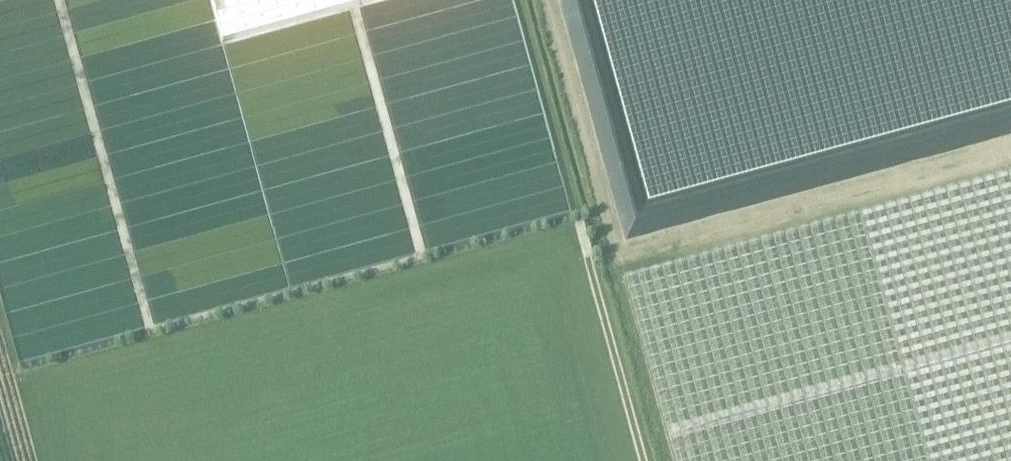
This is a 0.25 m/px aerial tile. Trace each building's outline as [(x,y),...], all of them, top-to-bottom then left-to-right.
[(222,42),(376,0),(210,0),(222,42)] [(623,278),(673,460),(1010,460),(1010,172),(623,278)]
